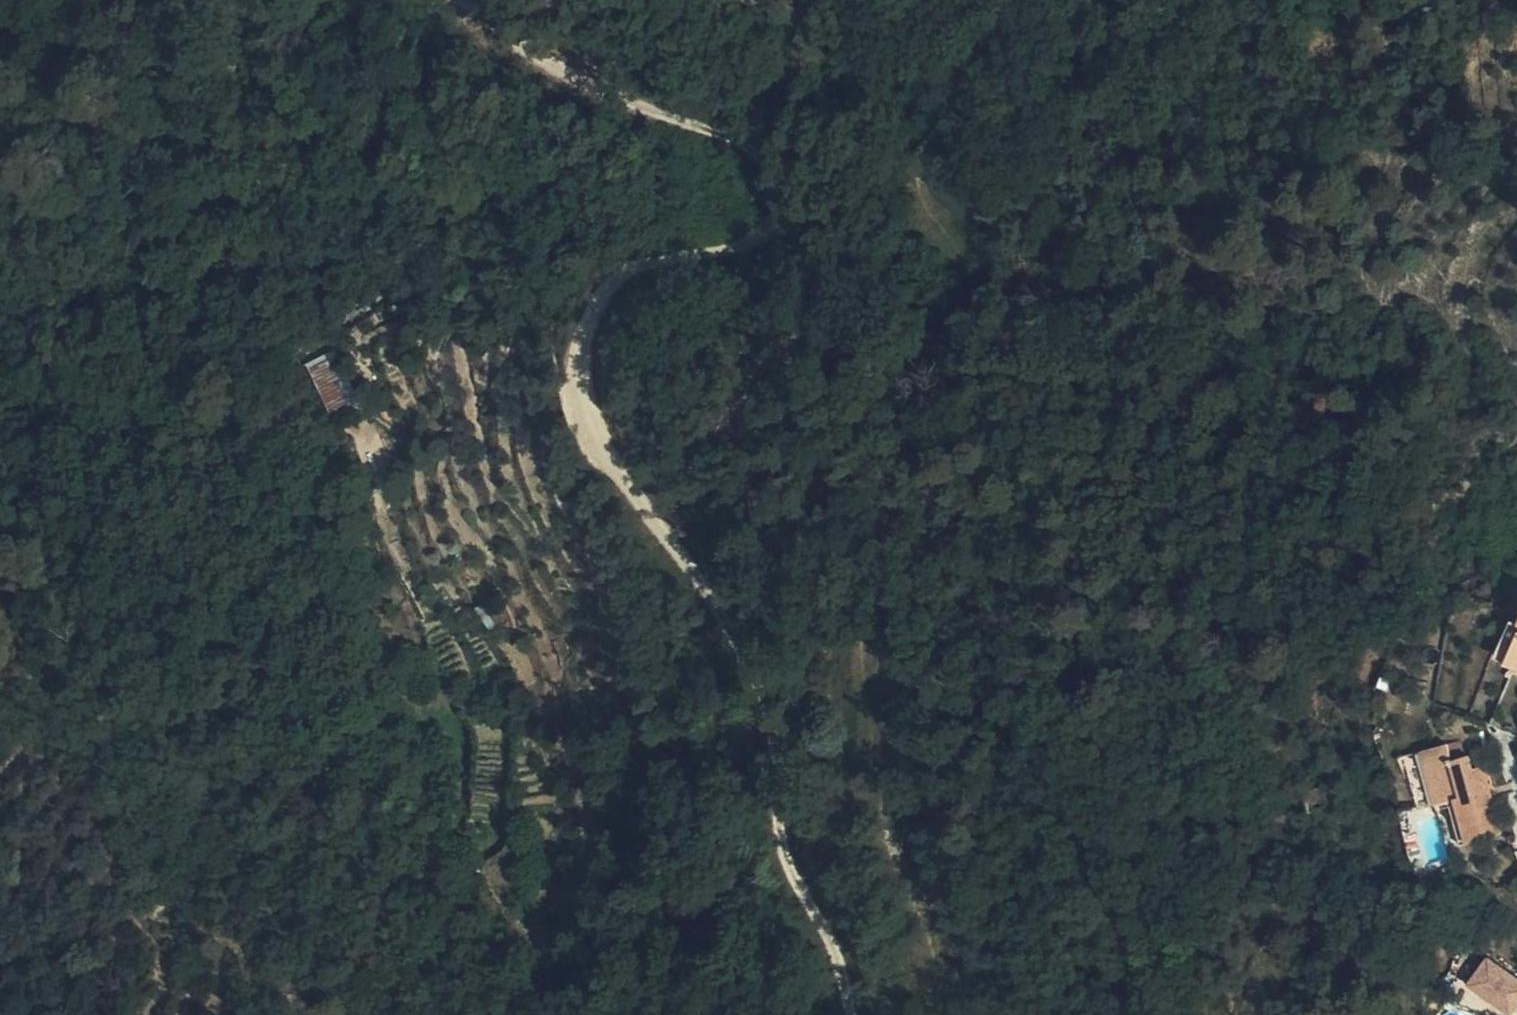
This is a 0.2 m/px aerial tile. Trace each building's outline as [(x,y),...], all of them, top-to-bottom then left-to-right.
[(327,400),(347,393),(331,349),(311,356),(327,400)] [(1516,570),(1513,570),(1499,598),(1486,621),(1492,624),(1485,636),(1515,651),(1511,660),(1516,663),(1516,571),(1516,570)] [(1476,640),(1511,660),(1515,651),(1485,636),(1492,624),(1486,621),(1476,640)] [(1425,767),(1437,819),(1470,813),(1454,740),(1442,741),(1439,730),(1424,733),(1421,717),(1369,727),(1374,747),(1379,746),(1385,774),(1415,769),(1425,767)] [(1427,821),(1437,819),(1425,767),(1415,769),(1427,821)] [(1456,930),(1436,954),(1475,987),(1495,964),(1456,930)]
